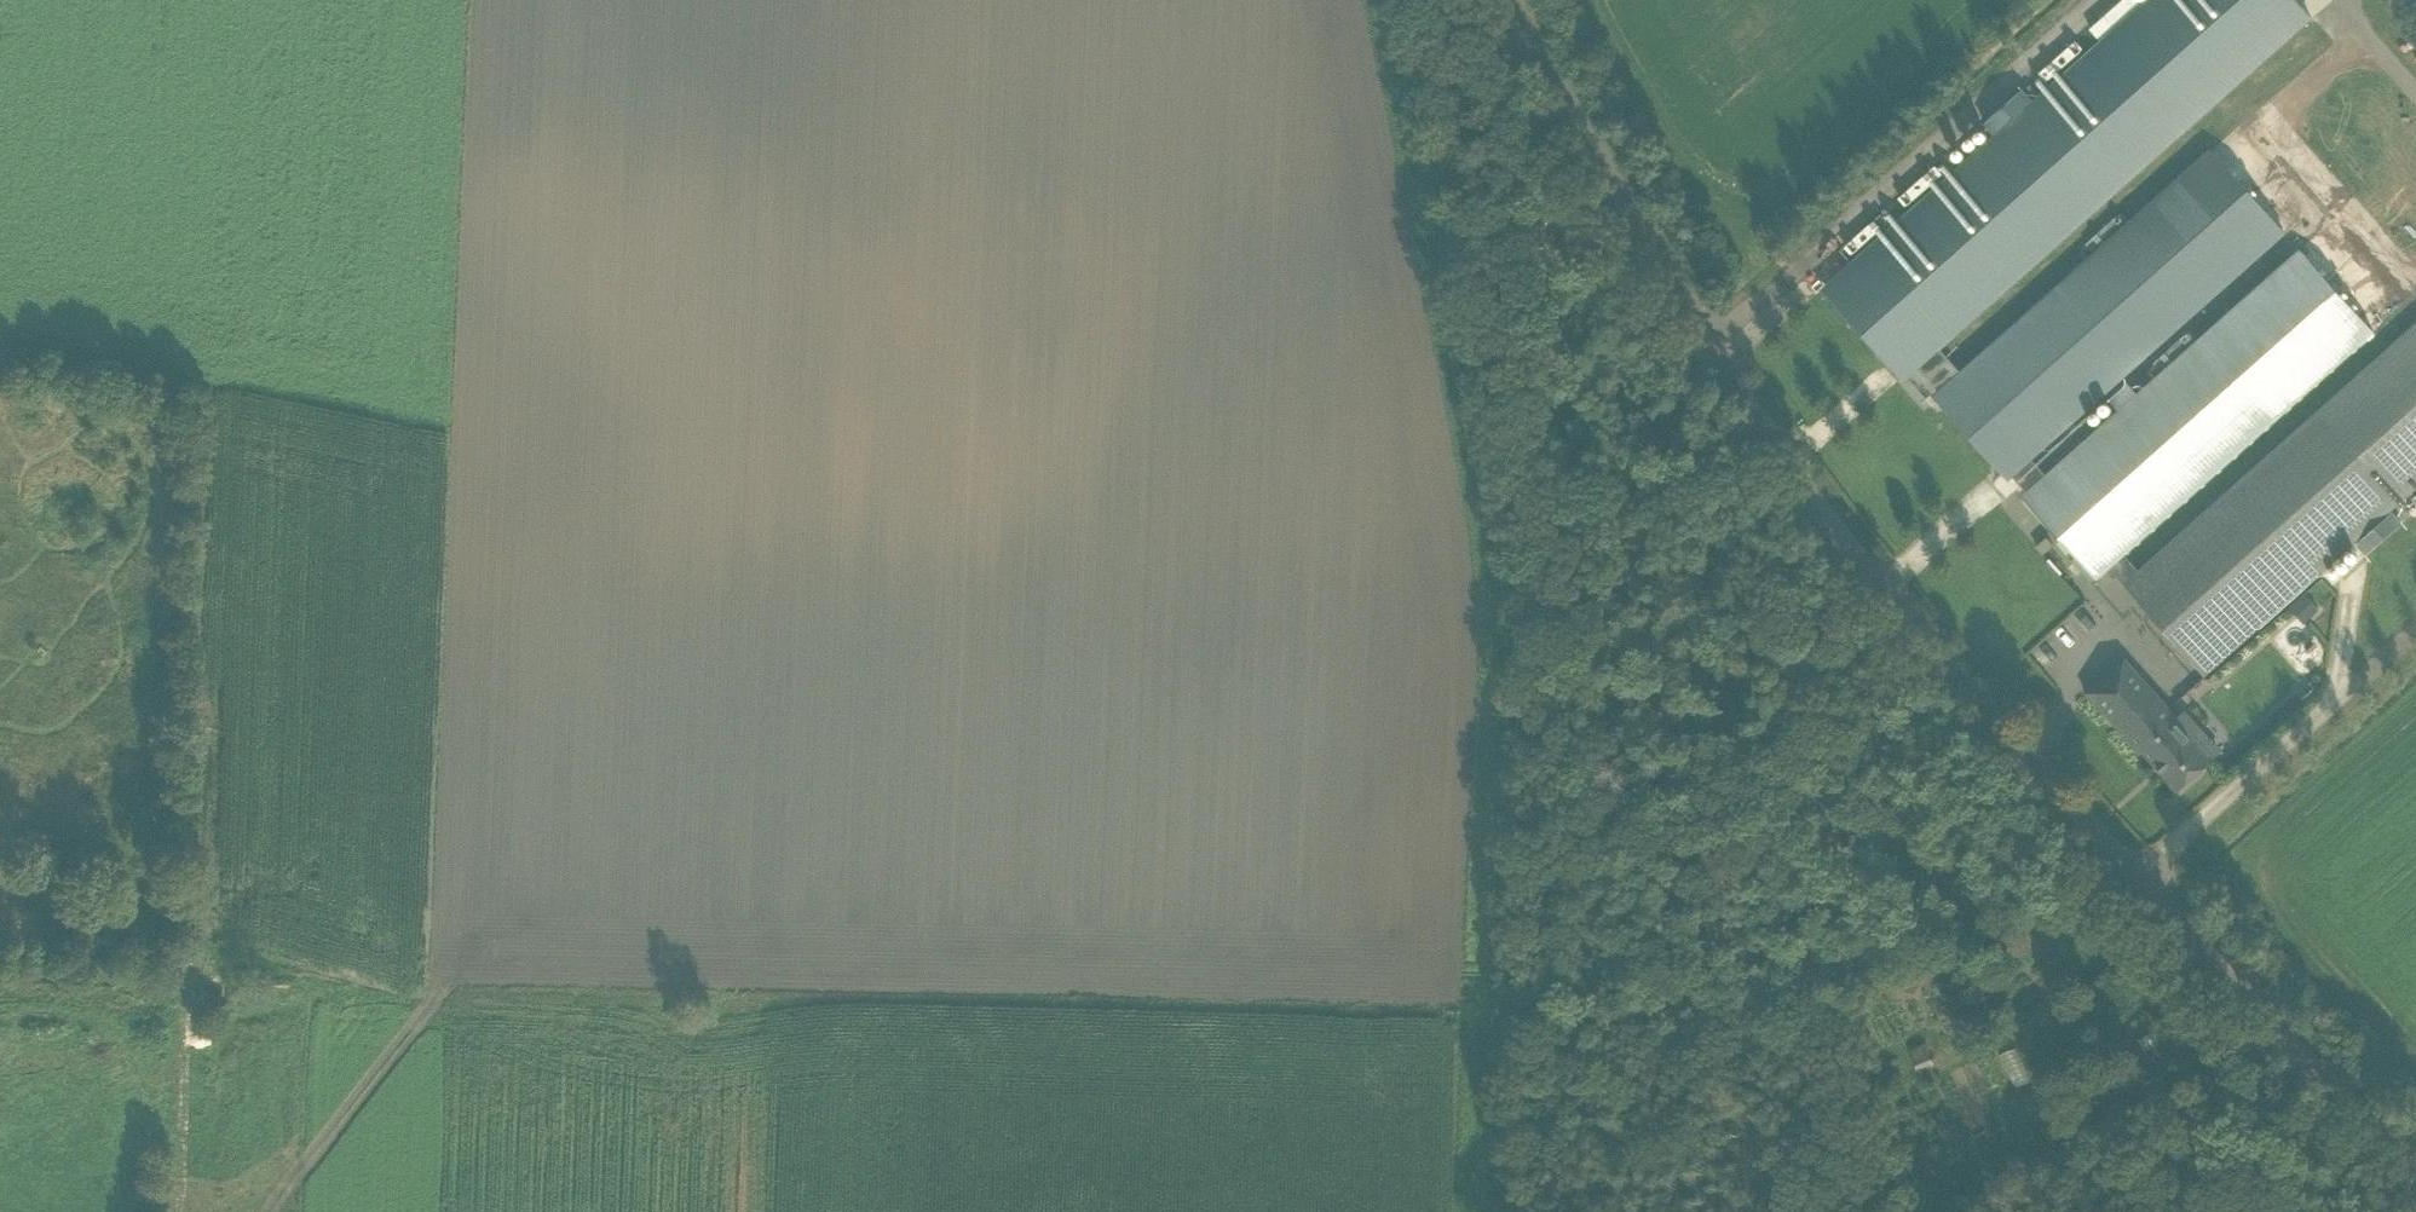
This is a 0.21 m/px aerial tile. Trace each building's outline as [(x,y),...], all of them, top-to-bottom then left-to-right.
[(2311,18),(2295,0),(2148,0),(2032,103),(2020,90),(1984,122),(1995,136),(1826,286),(1906,377),(1916,369),(1937,393),(1960,372),(1939,349),(2311,18)] [(2031,458),(2284,233),(2210,149),(1960,372),(1937,393),(2026,493),(2046,476),(2031,458)] [(2122,555),(2373,331),(2300,250),(2138,394),(2127,382),(2109,399),(2119,411),(2046,476),(2026,493),(2100,575),(2108,568),(2122,555)] [(2108,568),(2125,587),(2130,582),(2209,671),(2354,542),(2366,555),(2401,524),(2389,510),(2415,487),(2415,325),(2139,574),(2122,555),(2108,568)] [(2047,537),(2036,546),(2043,553),(2053,544),(2047,537)] [(2305,596),(2289,610),(2301,623),(2317,609),(2305,596)] [(2109,671),(2085,693),(2140,754),(2142,752),(2178,792),(2210,763),(2209,761),(2190,740),(2200,730),(2183,712),(2177,717),(2150,687),(2124,658),(2109,671)] [(1924,1041),(1908,1048),(1914,1061),(1930,1055),(1924,1041)] [(2016,1045),(2000,1051),(2012,1084),(2028,1078),(2016,1045)]
